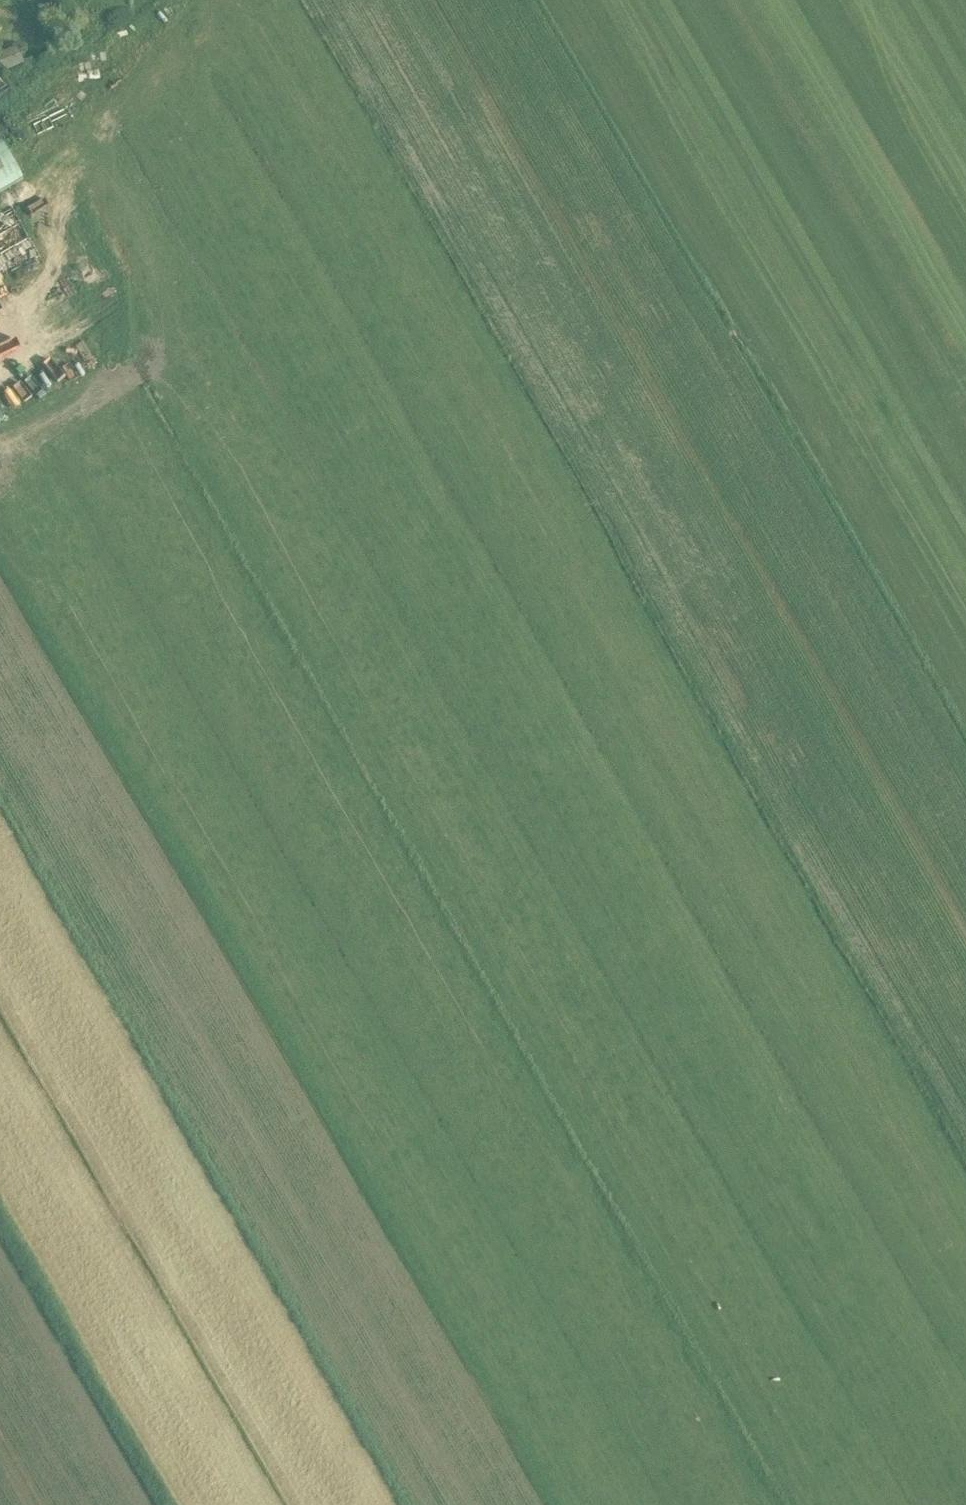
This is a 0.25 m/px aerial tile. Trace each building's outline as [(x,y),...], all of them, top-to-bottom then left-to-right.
[(5,71),(22,64),(16,49),(0,56),(0,58),(5,71)] [(42,489),(51,489),(50,468),(41,468),(42,489)]
